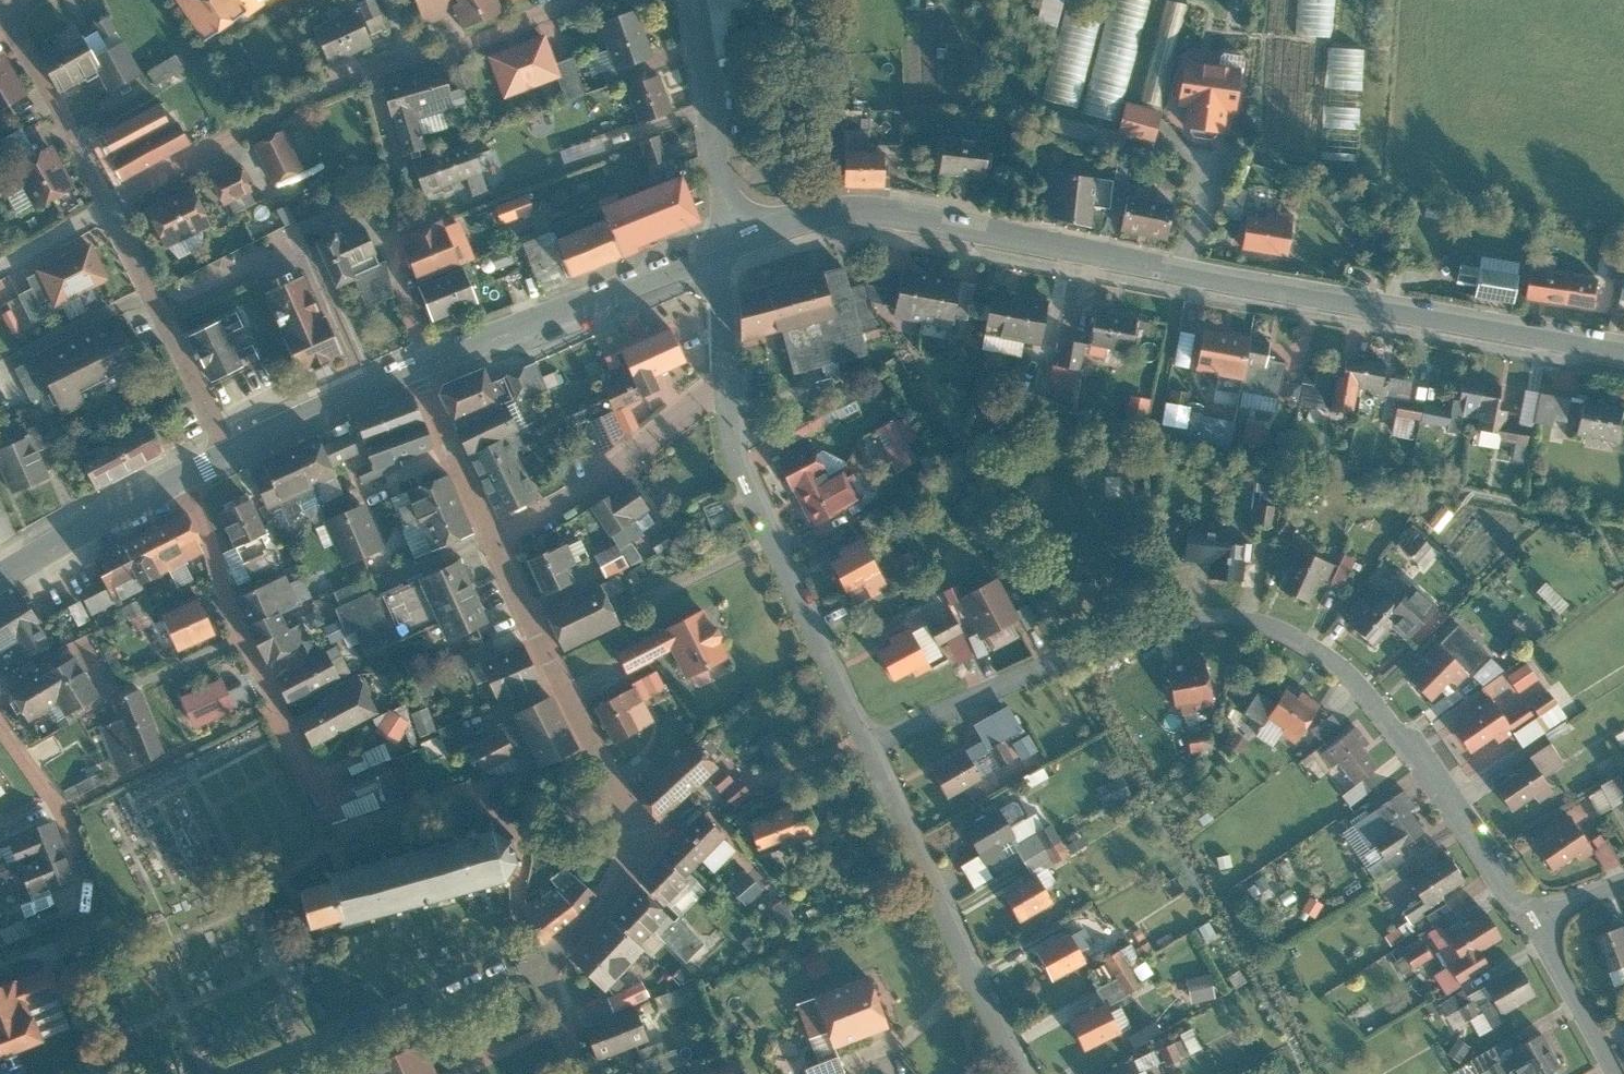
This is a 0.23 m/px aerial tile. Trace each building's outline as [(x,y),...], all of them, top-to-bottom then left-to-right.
[(205,45),(248,14),(250,16),(267,4),(269,7),(279,0),(173,0),(205,45)] [(375,0),(367,0),(359,3),(366,22),(381,16),(375,0)] [(426,29),(457,16),(463,33),(506,17),(502,9),(522,0),(415,0),(426,29)] [(1037,22),(1056,27),(1063,0),(1043,0),(1037,22)] [(1085,111),(1121,120),(1152,0),(1113,0),(1085,111)] [(1336,0),(1297,0),(1295,35),(1334,37),(1336,0)] [(1187,7),(1166,2),(1141,103),(1162,108),(1187,7)] [(357,12),(315,30),(330,66),(373,47),(357,12)] [(654,60),(637,12),(602,25),(617,69),(618,72),(631,67),(654,60)] [(1100,20),(1067,12),(1045,101),(1077,109),(1100,20)] [(116,31),(107,17),(93,26),(102,40),(116,31)] [(739,34),(738,20),(727,21),(728,35),(739,34)] [(546,36),(489,58),(504,100),(562,79),(557,66),(546,36)] [(60,95),(97,75),(93,59),(81,39),(62,50),(59,43),(38,55),(60,95)] [(122,43),(93,59),(97,75),(109,96),(141,78),(122,43)] [(1356,158),(1365,51),(1331,49),(1322,155),(1356,158)] [(148,73),(156,88),(184,71),(175,57),(148,73)] [(5,58),(0,61),(0,116),(30,97),(5,58)] [(574,60),(557,66),(562,79),(570,101),(587,95),(574,60)] [(1242,70),(1185,63),(1179,109),(1186,110),(1183,130),(1224,136),(1227,115),(1236,116),(1242,70)] [(635,78),(631,67),(618,72),(617,69),(606,74),(611,87),(635,78)] [(444,69),(383,86),(404,156),(427,149),(419,122),(456,111),(444,69)] [(672,115),(659,77),(627,88),(639,126),(672,115)] [(1162,114),(1127,104),(1118,136),(1153,146),(1162,114)] [(159,106),(98,138),(122,183),(190,147),(178,125),(171,129),(159,106)] [(839,137),(867,137),(867,108),(839,108),(839,137)] [(519,127),(415,165),(426,197),(468,181),(473,197),(538,174),(519,127)] [(25,131),(2,144),(16,169),(39,156),(25,131)] [(285,132),(254,148),(274,187),(305,172),(285,132)] [(661,138),(642,143),(650,168),(668,163),(661,138)] [(988,142),(945,138),(942,175),(985,179),(988,142)] [(78,190),(55,148),(16,170),(38,211),(78,190)] [(885,152),(845,152),(844,189),(885,189),(885,152)] [(1124,192),(1132,155),(1118,152),(1110,189),(1124,192)] [(622,164),(601,171),(607,187),(627,180),(622,164)] [(239,167),(211,181),(223,207),(251,193),(239,167)] [(1108,204),(1110,175),(1052,171),(1050,193),(1055,193),(1053,221),(1090,224),(1092,202),(1108,204)] [(573,175),(553,182),(562,206),(582,199),(573,175)] [(684,177),(601,208),(606,221),(558,240),(575,283),(640,256),(639,251),(702,227),(684,177)] [(651,178),(630,186),(633,195),(655,187),(651,178)] [(1242,218),(1249,189),(1227,184),(1220,214),(1242,218)] [(192,190),(147,211),(166,251),(210,229),(192,190)] [(1167,237),(1173,202),(1126,193),(1119,227),(1167,237)] [(527,197),(498,208),(504,225),(534,214),(527,197)] [(1267,215),(1248,212),(1243,249),(1287,256),(1293,212),(1268,209),(1267,215)] [(404,248),(419,286),(469,264),(465,251),(486,241),(477,216),(446,230),(443,222),(404,236),(408,247),(404,248)] [(336,235),(317,243),(339,294),(358,286),(368,310),(395,299),(388,263),(380,266),(365,229),(338,240),(336,235)] [(100,282),(85,250),(34,274),(48,306),(100,282)] [(510,250),(493,256),(499,270),(515,264),(510,250)] [(840,261),(737,288),(740,337),(779,327),(790,368),(864,352),(859,328),(861,323),(873,320),(867,297),(862,279),(847,284),(840,261)] [(893,314),(921,318),(928,268),(900,264),(899,268),(895,301),(893,314)] [(1514,271),(1473,265),(1468,292),(1509,299),(1514,271)] [(881,282),(862,279),(867,297),(895,301),(899,268),(884,266),(881,282)] [(1599,277),(1528,267),(1524,297),(1595,308),(1599,277)] [(956,272),(928,268),(921,318),(948,322),(950,313),(955,277),(956,272)] [(464,272),(420,289),(435,325),(479,307),(464,272)] [(971,279),(955,277),(950,313),(966,315),(971,279)] [(342,357),(304,280),(261,302),(299,379),(342,357)] [(1047,295),(989,285),(981,330),(1039,340),(1047,295)] [(1138,313),(1095,305),(1086,350),(1104,354),(1106,343),(1132,347),(1138,313)] [(237,316),(190,339),(212,386),(214,385),(260,362),(253,348),(244,352),(234,333),(243,329),(237,316)] [(121,317),(103,327),(126,374),(133,385),(150,374),(121,317)] [(671,324),(622,346),(633,368),(645,392),(660,385),(655,374),(687,359),(671,324)] [(1249,333),(1202,325),(1195,364),(1242,372),(1249,333)] [(103,327),(82,337),(106,384),(126,374),(103,327)] [(1271,337),(1249,333),(1242,372),(1239,387),(1276,394),(1284,359),(1268,357),(1271,337)] [(1078,365),(1083,340),(1061,336),(1056,361),(1078,365)] [(82,337),(61,347),(85,394),(106,384),(82,337)] [(781,339),(767,344),(773,365),(787,361),(781,339)] [(61,347),(38,359),(56,394),(69,419),(92,407),(85,394),(61,347)] [(1367,357),(1346,354),(1342,377),(1336,376),(1331,406),(1353,408),(1355,392),(1361,393),(1367,357)] [(1387,360),(1367,357),(1361,393),(1381,396),(1387,360)] [(536,358),(523,364),(534,388),(546,382),(536,358)] [(56,394),(38,359),(17,370),(35,405),(56,394)] [(439,387),(454,423),(491,405),(489,402),(512,392),(503,373),(492,377),(485,360),(442,377),(439,387)] [(1335,365),(1316,362),(1312,382),(1302,381),(1298,405),(1309,406),(1309,402),(1328,405),(1335,365)] [(523,364),(506,371),(517,395),(534,388),(523,364)] [(645,392),(633,368),(604,383),(615,407),(628,400),(645,392)] [(1476,400),(1480,379),(1461,375),(1457,397),(1449,395),(1443,427),(1454,429),(1458,412),(1464,413),(1467,398),(1476,400)] [(1437,382),(1411,377),(1408,396),(1434,401),(1437,382)] [(1500,382),(1480,379),(1476,400),(1471,424),(1498,429),(1496,437),(1525,442),(1528,423),(1504,418),(1506,407),(1496,405),(1500,382)] [(889,387),(875,384),(873,394),(887,397),(889,387)] [(1189,390),(1170,387),(1168,401),(1187,404),(1189,390)] [(1566,395),(1536,390),(1531,418),(1548,421),(1549,417),(1563,419),(1566,395)] [(412,391),(355,414),(359,424),(368,446),(373,458),(376,466),(433,443),(412,391)] [(1128,394),(1127,414),(1147,415),(1148,395),(1128,394)] [(835,403),(841,418),(860,409),(854,395),(835,403)] [(1424,401),(1398,397),(1392,429),(1411,432),(1414,416),(1421,417),(1424,401)] [(1579,397),(1572,430),(1617,439),(1623,407),(1623,406),(1579,397)] [(454,423),(467,450),(518,426),(506,398),(491,405),(454,423)] [(628,400),(615,407),(626,430),(639,425),(628,400)] [(1443,405),(1424,401),(1421,417),(1418,430),(1438,434),(1443,405)] [(823,404),(777,430),(784,442),(830,416),(823,404)] [(626,430),(615,407),(588,419),(602,450),(626,430)] [(1233,418),(1190,410),(1185,434),(1228,442),(1233,418)] [(860,417),(842,427),(850,442),(868,432),(860,417)] [(359,424),(321,441),(330,463),(368,446),(359,424)] [(150,425),(85,461),(103,494),(168,458),(150,425)] [(34,439),(41,454),(54,448),(45,426),(31,432),(34,439)] [(518,426),(467,450),(499,515),(538,497),(517,447),(535,438),(530,428),(518,426)] [(316,431),(261,456),(263,460),(250,467),(267,504),(279,498),(290,522),(301,506),(294,491),(334,472),(330,463),(321,441),(316,431)] [(809,438),(773,458),(809,522),(856,496),(840,465),(828,472),(809,438)] [(914,458),(901,438),(885,448),(897,468),(914,458)] [(0,454),(0,460),(17,497),(53,481),(41,454),(34,439),(0,454)] [(376,466),(373,458),(356,465),(362,480),(379,473),(376,466)] [(472,531),(446,470),(405,486),(431,548),(472,531)] [(1274,525),(1278,476),(1257,475),(1253,523),(1274,525)] [(630,477),(591,502),(611,532),(635,517),(649,507),(630,477)] [(727,494),(704,504),(708,515),(732,505),(727,494)] [(264,529),(249,495),(218,509),(233,542),(264,529)] [(383,543),(364,499),(322,517),(341,561),(383,543)] [(732,505),(708,515),(713,525),(736,515),(732,505)] [(1452,513),(1444,506),(1429,522),(1437,529),(1452,513)] [(183,507),(160,519),(181,559),(191,553),(202,548),(197,538),(201,537),(189,513),(187,514),(183,507)] [(635,517),(611,532),(617,540),(628,562),(644,557),(632,540),(645,531),(635,517)] [(112,594),(181,559),(160,519),(98,552),(104,564),(98,567),(112,594)] [(1211,559),(1210,576),(1240,578),(1241,557),(1252,557),(1253,538),(1213,535),(1214,523),(1183,522),(1183,559),(1211,559)] [(664,529),(651,538),(659,551),(673,542),(664,529)] [(1429,543),(1420,535),(1405,550),(1414,559),(1429,543)] [(843,554),(829,562),(842,586),(861,577),(871,594),(887,586),(859,536),(839,546),(843,554)] [(567,539),(528,556),(544,591),(575,578),(568,563),(576,559),(567,539)] [(617,540),(595,552),(606,574),(628,562),(617,540)] [(1291,565),(1281,588),(1308,600),(1320,574),(1327,578),(1335,562),(1293,544),(1285,563),(1291,565)] [(261,551),(242,559),(246,570),(266,561),(261,551)] [(1342,583),(1355,557),(1346,553),(1333,579),(1342,583)] [(489,617),(460,555),(418,574),(438,618),(447,637),(489,617)] [(1250,586),(1252,557),(1241,557),(1240,578),(1240,586),(1250,586)] [(642,562),(629,568),(634,580),(648,574),(642,562)] [(314,565),(298,572),(303,583),(316,577),(318,576),(314,565)] [(283,574),(235,595),(264,660),(297,644),(295,639),(307,634),(300,621),(288,626),(279,608),(295,601),(283,574)] [(340,603),(375,587),(369,574),(334,589),(340,603)] [(438,618),(418,574),(377,591),(375,587),(340,603),(335,605),(346,632),(355,627),(366,651),(438,618)] [(1016,615),(995,575),(957,595),(978,634),(1016,615)] [(316,577),(303,583),(298,585),(306,603),(324,595),(316,577)] [(599,579),(544,605),(564,647),(619,620),(599,579)] [(1369,607),(1353,626),(1374,644),(1391,623),(1406,637),(1436,603),(1411,584),(1395,601),(1376,585),(1362,602),(1369,607)] [(104,587),(83,596),(90,611),(111,602),(104,587)] [(0,604),(0,655),(20,643),(26,653),(51,639),(21,592),(0,604)] [(198,594),(160,610),(177,647),(214,630),(198,594)] [(145,607),(140,596),(114,606),(118,618),(145,607)] [(79,597),(68,603),(78,622),(89,616),(79,597)] [(1036,621),(1025,603),(1014,609),(1025,627),(1036,621)] [(729,652),(704,606),(662,628),(672,646),(687,675),(729,652)] [(956,620),(929,630),(934,643),(960,634),(956,620)] [(1458,623),(1425,656),(1429,660),(1410,678),(1431,699),(1450,681),(1456,687),(1489,654),(1458,623)] [(889,641),(876,648),(893,678),(910,668),(914,674),(929,666),(906,625),(886,635),(889,641)] [(672,646),(662,628),(619,650),(629,669),(672,646)] [(975,632),(966,636),(976,658),(985,654),(975,632)] [(480,659),(498,651),(491,637),(450,654),(457,670),(480,659)] [(498,651),(480,659),(499,701),(541,682),(522,641),(498,651)] [(325,648),(275,673),(289,701),(339,676),(325,648)] [(6,685),(27,718),(54,700),(63,711),(98,690),(74,651),(40,670),(38,666),(6,685)] [(1182,667),(1167,670),(1174,703),(1179,702),(1180,711),(1195,708),(1195,706),(1212,703),(1204,657),(1181,661),(1182,667)] [(1526,662),(1508,675),(1519,690),(1537,677),(1526,662)] [(320,702),(296,714),(311,743),(377,710),(358,671),(316,692),(320,702)] [(220,675),(179,693),(193,725),(234,707),(220,675)] [(636,684),(595,705),(615,740),(643,724),(632,705),(644,699),(636,684)] [(162,751),(137,686),(110,697),(117,715),(102,722),(120,769),(162,751)] [(1299,695),(1285,686),(1276,701),(1257,688),(1243,711),(1262,723),(1267,716),(1283,726),(1280,731),(1294,740),(1319,701),(1301,690),(1299,695)] [(657,688),(648,693),(656,708),(666,703),(657,688)] [(578,744),(551,691),(513,710),(515,713),(540,763),(578,744)] [(1547,691),(1531,702),(1541,715),(1557,704),(1547,691)] [(1476,713),(1455,727),(1470,750),(1493,735),(1499,742),(1513,732),(1534,716),(1526,704),(1505,718),(1489,695),(1473,707),(1476,713)] [(389,706),(375,729),(396,742),(410,719),(389,706)] [(428,706),(412,711),(419,734),(435,728),(428,706)] [(1332,712),(1312,727),(1319,737),(1339,722),(1332,712)] [(540,763),(515,713),(499,721),(502,727),(515,754),(523,767),(540,763)] [(1000,739),(986,716),(973,723),(986,747),(1000,739)] [(1534,716),(1513,732),(1521,743),(1543,728),(1534,716)] [(461,717),(438,727),(449,750),(471,740),(461,717)] [(1565,720),(1545,732),(1550,740),(1570,728),(1565,720)] [(502,727),(471,742),(484,769),(515,754),(502,727)] [(1355,727),(1321,752),(1333,767),(1339,762),(1354,782),(1378,765),(1363,745),(1366,742),(1355,727)] [(775,728),(759,739),(768,753),(784,742),(775,728)] [(1209,729),(1187,733),(1189,748),(1211,744),(1209,729)] [(1248,738),(1235,731),(1228,742),(1241,750),(1248,738)] [(694,739),(637,792),(661,818),(718,764),(694,739)] [(1000,739),(986,747),(998,766),(1011,758),(1000,739)] [(1550,740),(1530,755),(1545,776),(1564,763),(1550,740)] [(962,748),(930,767),(948,796),(980,778),(962,748)] [(1516,772),(1494,786),(1510,812),(1535,795),(1539,801),(1555,790),(1545,776),(1530,755),(1512,767),(1516,772)] [(386,757),(331,782),(341,803),(395,779),(386,757)] [(723,767),(711,777),(722,790),(734,780),(723,767)] [(103,770),(65,789),(69,797),(107,779),(103,770)] [(1604,783),(1616,806),(1623,801),(1623,778),(1622,773),(1604,783)] [(734,780),(722,790),(736,806),(753,791),(739,776),(734,780)] [(1361,779),(1342,794),(1350,804),(1369,789),(1361,779)] [(1385,857),(1422,831),(1409,810),(1415,806),(1404,788),(1365,813),(1375,828),(1382,822),(1389,832),(1374,842),(1385,857)] [(676,817),(687,829),(705,811),(712,805),(698,800),(676,817)] [(803,800),(749,819),(758,845),(781,837),(784,845),(815,834),(803,800)] [(996,807),(964,825),(981,855),(1013,836),(996,807)] [(687,829),(664,853),(686,875),(727,833),(705,811),(687,829)] [(1558,832),(1537,846),(1551,868),(1575,853),(1580,861),(1595,851),(1594,849),(1570,814),(1553,826),(1558,832)] [(65,850),(54,819),(8,837),(20,867),(65,850)] [(333,866),(330,867),(331,873),(297,885),(308,921),(343,912),(345,920),(504,875),(517,859),(511,834),(489,822),(351,862),(348,849),(339,851),(330,853),(333,866)] [(1035,832),(1043,847),(1059,838),(1051,824),(1035,832)] [(1594,849),(1595,851),(1607,868),(1623,863),(1602,832),(1593,839),(1598,847),(1594,849)] [(1014,844),(1022,858),(1043,847),(1035,833),(1014,844)] [(1059,838),(1043,847),(1050,861),(1067,852),(1059,838)] [(1043,847),(1022,858),(1029,872),(1050,861),(1043,847)] [(76,877),(65,850),(20,867),(30,895),(76,877)] [(664,853),(639,878),(661,900),(686,875),(664,853)] [(1464,880),(1448,855),(1426,868),(1423,862),(1403,874),(1419,898),(1403,910),(1412,923),(1445,900),(1441,894),(1464,880)] [(0,864),(0,877),(9,872),(3,862),(0,864)] [(578,870),(557,887),(580,914),(601,896),(578,870)] [(1033,872),(1001,891),(1020,921),(1051,901),(1033,872)] [(640,886),(610,918),(640,946),(656,929),(686,961),(705,942),(680,916),(676,920),(640,886)] [(580,914),(557,887),(539,899),(537,896),(521,906),(547,940),(580,914)] [(1426,915),(1432,923),(1450,910),(1444,902),(1426,915)] [(53,903),(22,915),(29,931),(59,918),(53,903)] [(1500,936),(1486,912),(1464,925),(1461,919),(1443,930),(1462,959),(1449,967),(1458,982),(1488,964),(1478,949),(1500,936)] [(22,915),(0,925),(0,932),(4,942),(29,931),(22,915)] [(610,918),(573,957),(606,988),(643,950),(640,946),(610,918)] [(1406,920),(1384,935),(1390,945),(1413,930),(1406,920)] [(91,922),(56,937),(68,963),(103,948),(91,922)] [(1596,935),(1609,969),(1623,964),(1623,925),(1596,935)] [(1068,932),(1035,950),(1051,979),(1084,962),(1068,932)] [(1423,942),(1394,960),(1402,973),(1431,955),(1423,942)] [(1105,959),(1115,977),(1130,968),(1120,950),(1105,959)] [(684,964),(672,974),(681,982),(695,976),(684,964)] [(1609,969),(1615,985),(1623,981),(1623,964),(1609,969)] [(1535,995),(1518,965),(1485,984),(1492,997),(1479,1005),(1492,1027),(1507,1019),(1503,1014),(1535,995)] [(0,986),(0,1054),(72,1027),(50,967),(0,986)] [(1130,968),(1115,977),(1124,994),(1140,985),(1130,968)] [(864,973),(792,1000),(806,1037),(824,1031),(830,1047),(884,1027),(864,973)] [(1208,973),(1185,977),(1189,1001),(1212,997),(1208,973)] [(648,977),(609,995),(615,1010),(655,992),(648,977)] [(1124,994),(1115,977),(1094,988),(1101,999),(1106,997),(1109,1002),(1124,994)] [(693,983),(679,988),(683,999),(697,994),(693,983)] [(1462,990),(1440,1001),(1445,1013),(1468,1001),(1462,990)] [(719,996),(704,1001),(709,1016),(724,1011),(719,996)] [(1471,1001),(1458,1008),(1465,1020),(1477,1013),(1471,1001)] [(1103,1002),(1070,1018),(1085,1048),(1118,1032),(1103,1002)] [(636,1006),(586,1025),(598,1058),(649,1039),(636,1006)] [(1541,1033),(1511,1050),(1519,1065),(1509,1070),(1511,1073),(1543,1073),(1559,1064),(1541,1033)] [(452,1065),(438,1071),(423,1038),(362,1064),(367,1073),(456,1073),(452,1065)] [(1457,1039),(1448,1052),(1460,1061),(1469,1047),(1457,1039)] [(1180,1057),(1173,1043),(1159,1049),(1166,1064),(1180,1057)] [(1470,1059),(1478,1073),(1489,1073),(1490,1073),(1508,1073),(1500,1060),(1504,1058),(1496,1045),(1470,1059)] [(681,1067),(678,1051),(636,1058),(639,1073),(641,1073),(681,1067)] [(802,1068),(804,1073),(842,1073),(834,1054),(802,1068)] [(698,1073),(736,1073),(731,1061),(698,1073)]
